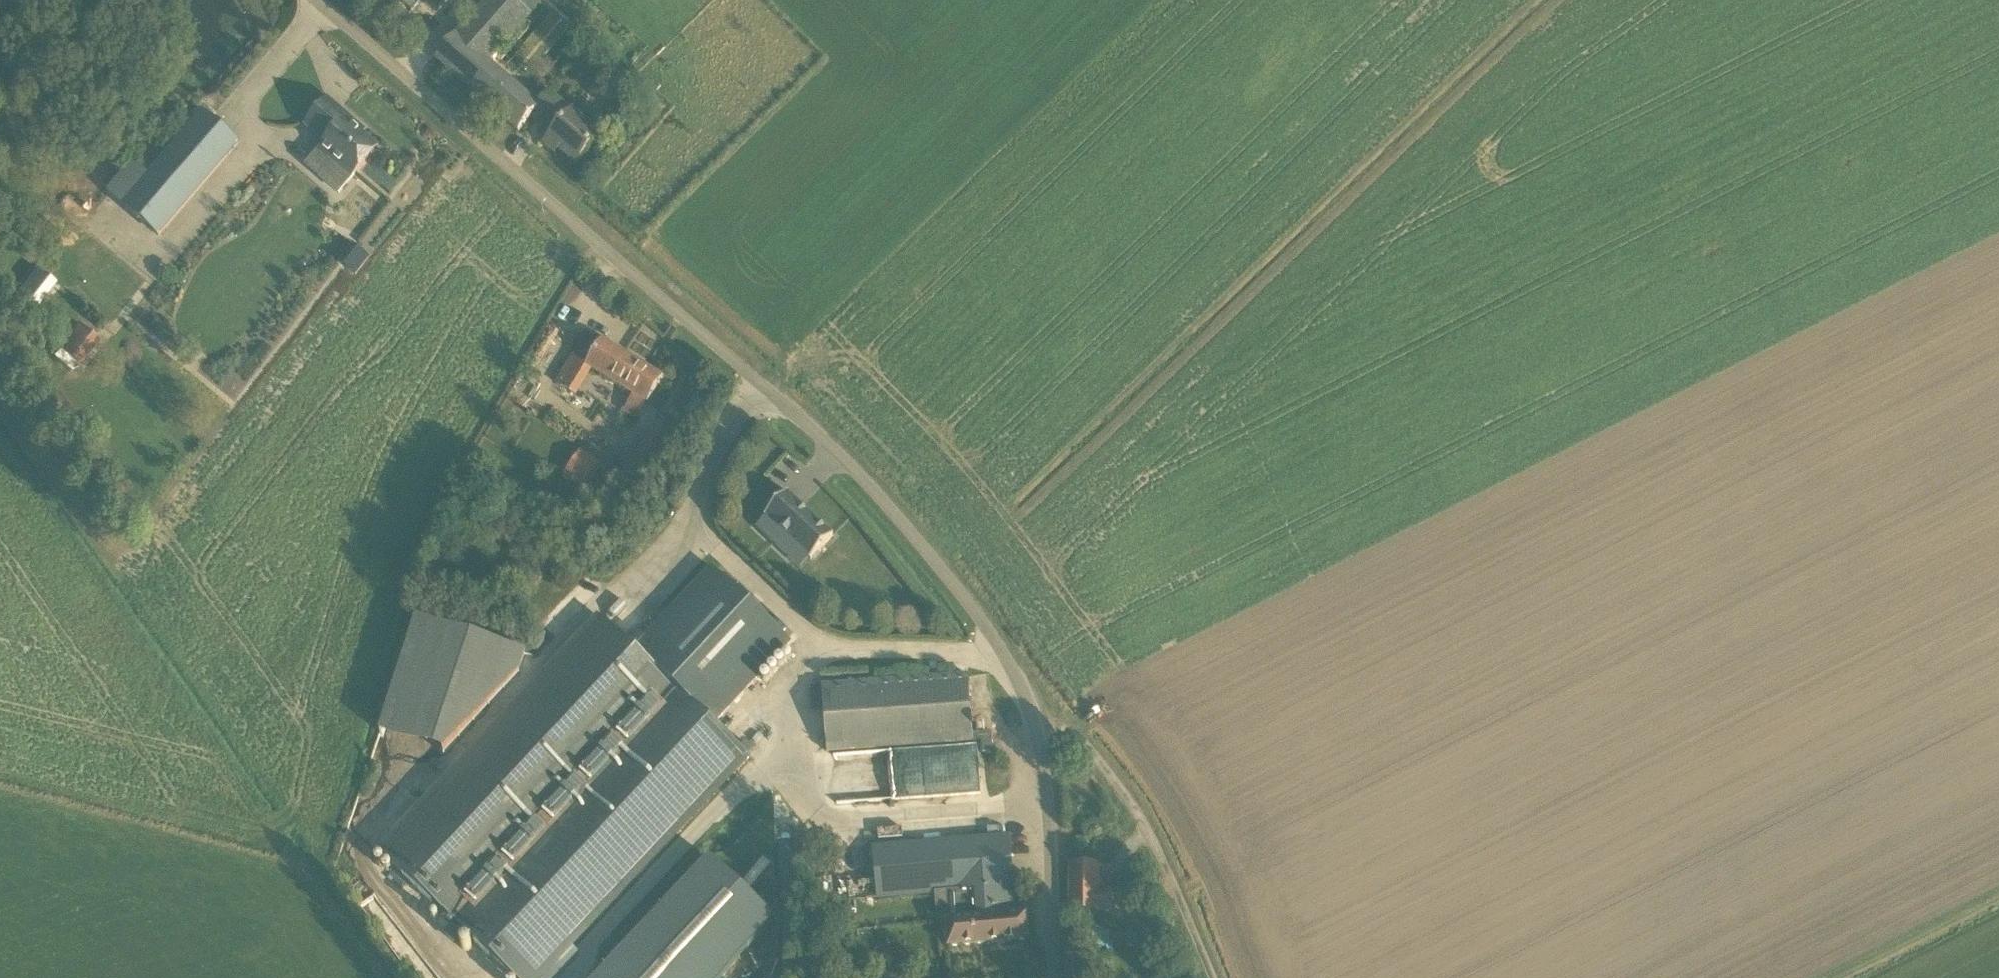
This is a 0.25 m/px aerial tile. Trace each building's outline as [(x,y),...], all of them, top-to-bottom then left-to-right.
[(531,17),(542,3),(538,0),(487,0),(436,59),(519,131),(537,110),(558,128),(548,140),(576,163),(600,136),(551,93),(538,82),(579,33),(547,6),(501,59),(498,56),(531,17)] [(317,150),(331,162),(319,176),(338,193),(350,179),(378,148),(353,126),(355,123),(328,100),(305,125),(325,142),(317,150)] [(132,162),(106,191),(158,236),(238,144),(205,115),(163,164),(158,159),(145,174),(132,162)] [(355,274),(357,276),(371,257),(369,256),(353,244),(339,262),(355,274)] [(78,323),(57,346),(80,366),(100,342),(78,323)] [(663,377),(602,340),(590,333),(574,359),(647,404),(663,377)] [(798,547),(811,559),(833,536),(787,492),(765,516),(766,517),(757,527),(789,557),(798,547)] [(514,977),(540,977),(748,756),(715,725),(792,642),(711,567),(634,649),(601,618),(381,853),(514,977)] [(972,740),(973,753),(993,752),(992,732),(973,733),(969,676),(822,687),(827,752),(972,740)] [(956,890),(959,920),(944,921),(947,948),(1030,940),(1027,913),(1015,914),(1010,836),(875,848),(879,897),(956,890)] [(774,920),(711,860),(600,977),(719,977),(774,920)] [(1112,912),(1112,892),(1099,892),(1099,863),(1070,863),(1069,911),(1112,912)] [(1080,932),(1079,945),(1091,954),(1105,948),(1106,933),(1093,925),(1080,932)]
